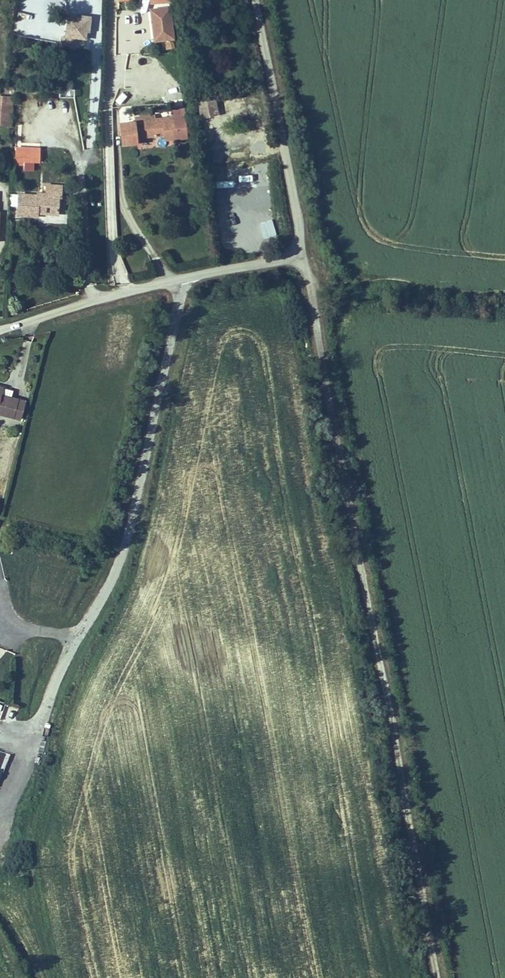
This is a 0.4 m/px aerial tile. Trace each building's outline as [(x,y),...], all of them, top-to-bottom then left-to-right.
[(170,6),(151,8),(155,39),(174,37),(170,6)] [(88,17),(70,14),(66,46),(77,47),(78,34),(86,35),(88,17)] [(175,47),(174,38),(164,39),(166,48),(175,47)] [(98,100),(99,83),(92,83),(91,99),(98,100)] [(0,95),(0,124),(10,125),(14,96),(0,95)] [(199,99),(202,115),(219,112),(215,96),(199,99)] [(136,120),(122,122),(125,144),(139,143),(138,137),(166,134),(166,136),(188,134),(185,114),(155,118),(136,120)] [(263,115),(255,116),(259,139),(268,137),(263,115)] [(15,144),(15,162),(40,163),(40,145),(15,144)] [(62,185),(47,184),(46,192),(20,190),(19,212),(38,213),(38,211),(59,212),(59,196),(61,196),(62,185)] [(33,395),(21,393),(22,386),(0,382),(0,408),(30,413),(33,395)]
